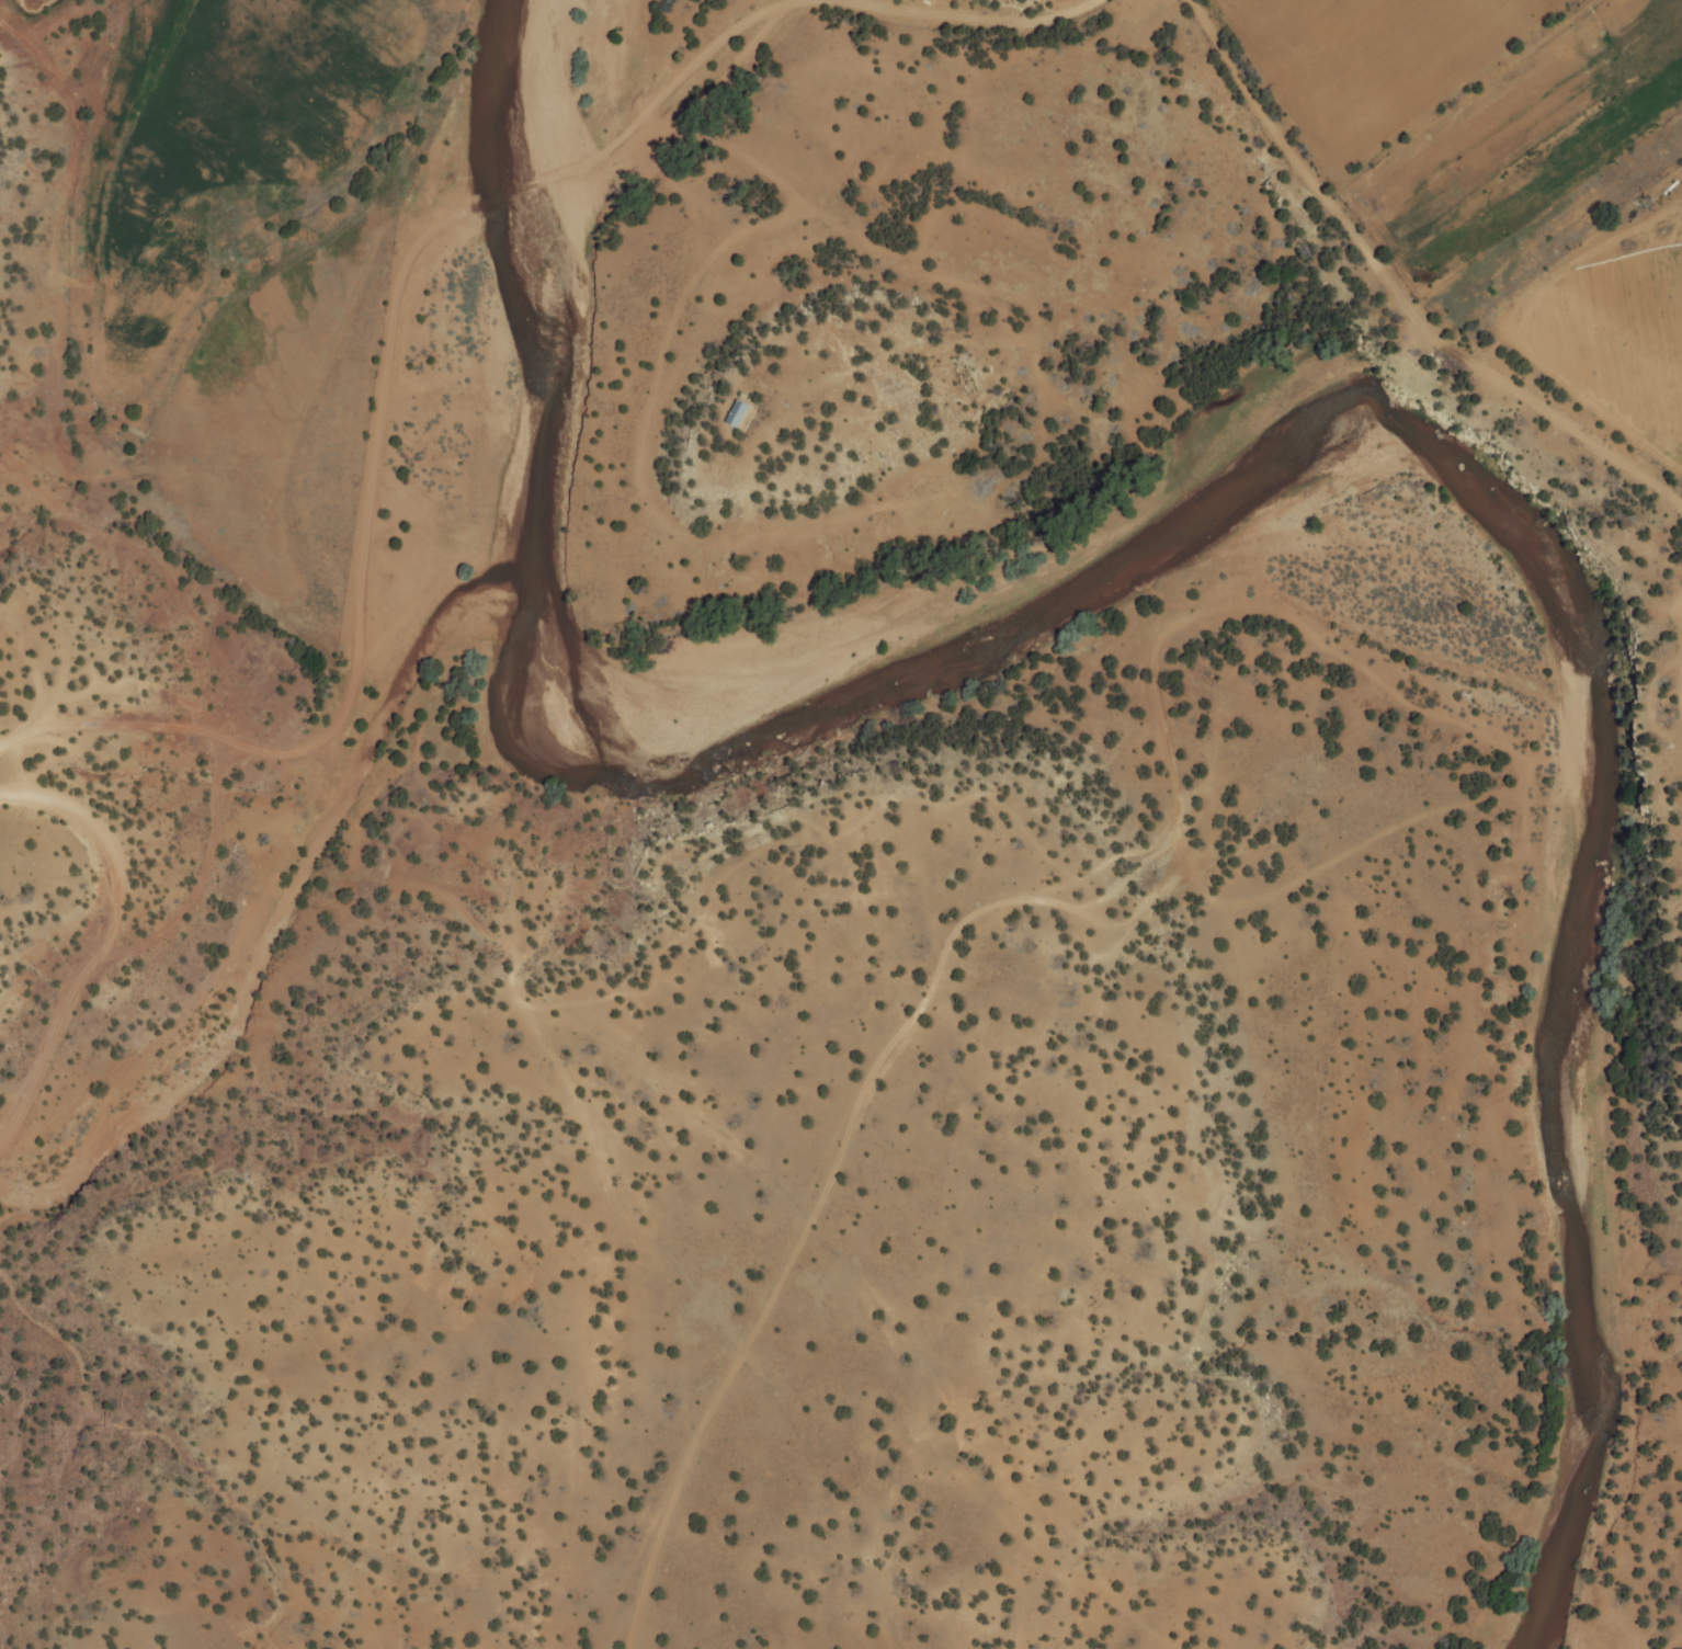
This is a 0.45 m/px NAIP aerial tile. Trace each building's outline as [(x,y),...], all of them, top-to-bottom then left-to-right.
[(756,407),(744,399),(729,421),(742,429),(756,407)]
